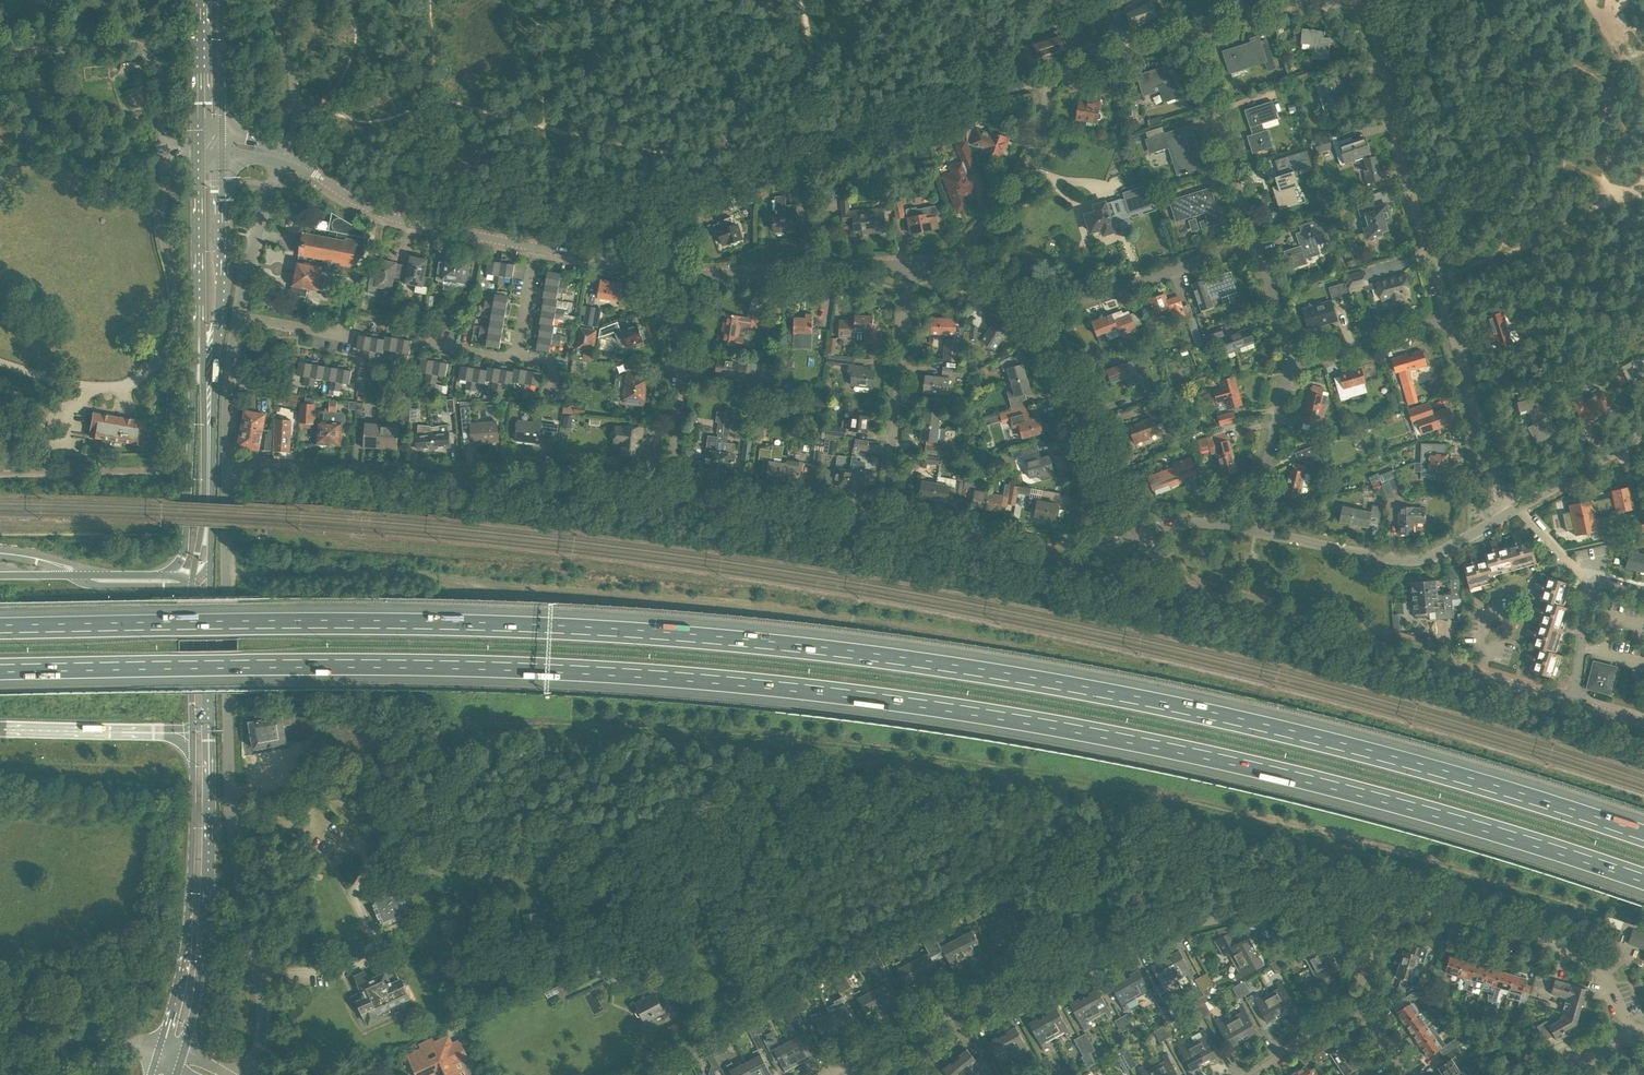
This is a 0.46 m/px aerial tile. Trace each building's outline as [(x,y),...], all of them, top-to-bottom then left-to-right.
[(1152,7),(1125,16),(1130,30),(1157,22),(1152,7)] [(1067,49),(1065,44),(1067,43),(1060,29),(1030,44),(1029,43),(1019,48),(1019,49),(1018,50),(1018,51),(1024,63),(1024,64),(1026,63),(1027,64),(1037,59),(1036,58),(1050,51),(1055,49),(1056,52),(1067,49)] [(1329,60),(1331,38),(1323,38),(1324,32),(1303,30),(1302,42),(1313,43),(1312,58),(1329,60)] [(1262,51),(1258,37),(1250,39),(1251,43),(1222,52),(1229,73),(1264,62),(1267,71),(1275,68),(1269,49),(1262,51)] [(1181,97),(1179,91),(1180,90),(1172,65),(1137,76),(1144,97),(1160,92),(1163,103),(1181,97)] [(1279,76),(1282,83),(1288,80),(1286,74),(1279,76)] [(1349,74),(1316,85),(1322,106),(1355,96),(1351,83),(1352,83),(1349,74)] [(1079,101),(1076,118),(1077,118),(1076,123),(1085,125),(1086,120),(1097,122),(1097,120),(1099,120),(1100,119),(1101,115),(1100,113),(1098,112),(1102,92),(1106,93),(1108,93),(1109,87),(1107,86),(1094,84),(1093,84),(1092,90),(1090,90),(1087,103),(1079,101)] [(1264,131),(1261,124),(1278,119),(1272,101),(1244,110),(1250,127),(1251,127),(1254,134),(1247,136),(1252,153),(1272,147),(1267,130),(1264,131)] [(1296,104),(1288,106),(1290,114),(1298,112),(1296,104)] [(1133,130),(1140,126),(1133,114),(1129,117),(1129,123),(1133,130)] [(966,140),(975,118),(960,124),(966,140)] [(1190,153),(1184,136),(1194,133),(1191,124),(1145,139),(1149,154),(1168,148),(1176,175),(1204,166),(1199,150),(1190,153)] [(959,125),(952,128),(958,144),(955,145),(962,163),(973,159),(966,141),(965,141),(959,125)] [(990,135),(977,130),(972,143),(985,149),(984,150),(992,153),(991,154),(991,155),(992,156),(996,158),(997,157),(998,155),(1000,156),(1007,138),(992,132),(990,135)] [(1138,133),(1129,136),(1131,144),(1141,140),(1138,133)] [(1336,135),(1331,137),(1333,144),(1336,153),(1340,165),(1364,157),(1364,159),(1365,160),(1365,161),(1371,159),(1364,138),(1349,143),(1347,138),(1338,141),(1336,135)] [(1329,137),(1314,143),(1316,150),(1331,145),(1329,137)] [(1277,186),(1272,187),(1279,210),(1299,204),(1293,187),(1298,186),(1293,172),(1305,168),(1311,166),(1306,151),(1275,160),(1280,176),(1274,178),(1277,186)] [(1366,169),(1364,170),(1366,183),(1380,180),(1377,162),(1375,157),(1371,159),(1365,161),(1366,169)] [(953,173),(944,177),(957,208),(961,210),(967,207),(969,203),(967,197),(974,194),(967,175),(962,163),(951,167),(953,173)] [(808,174),(793,175),(794,187),(809,186),(808,174)] [(1222,223),(1211,187),(1169,201),(1175,222),(1204,213),(1206,220),(1199,222),(1201,229),(1222,223)] [(1152,204),(1147,190),(1105,203),(1103,203),(1102,202),(1097,203),(1096,205),(1094,206),(1096,212),(1085,215),(1088,223),(1087,225),(1089,231),(1090,230),(1091,232),(1101,228),(1103,234),(1114,231),(1110,218),(1152,204)] [(819,202),(829,201),(828,192),(818,192),(819,202)] [(738,194),(730,197),(734,209),(750,204),(748,197),(740,200),(738,194)] [(786,206),(785,196),(775,197),(777,215),(773,216),(775,231),(776,231),(778,234),(782,234),(783,230),(794,229),(794,228),(797,226),(796,222),(793,221),(793,215),(798,215),(797,205),(786,206)] [(896,219),(906,217),(902,201),(893,202),(896,219)] [(849,202),(842,202),(843,220),(854,220),(855,231),(868,230),(869,233),(886,232),(884,207),(853,210),(853,213),(850,214),(849,202)] [(1372,202),(1357,206),(1360,217),(1365,215),(1369,227),(1363,228),(1367,240),(1382,235),(1381,232),(1387,230),(1383,217),(1389,215),(1386,204),(1374,208),(1372,202)] [(941,210),(940,208),(939,207),(938,206),(936,206),(934,206),(916,209),(916,208),(906,210),(911,234),(938,228),(936,216),(937,216),(938,216),(940,214),(941,212),(941,210)] [(718,223),(713,225),(715,232),(718,231),(723,244),(727,243),(727,244),(732,243),(734,243),(737,242),(738,241),(742,240),(737,225),(734,226),(732,217),(725,219),(718,221),(718,223)] [(362,255),(366,232),(343,218),(338,218),(334,219),(332,223),(333,228),(336,231),(337,232),(336,239),(327,237),(328,236),(327,235),(326,237),(319,236),(319,234),(318,234),(318,236),(310,234),(310,232),(309,232),(308,234),(303,233),(299,254),(302,255),(301,263),(298,262),(295,276),(293,278),(293,281),(294,283),(292,294),(307,297),(308,288),(323,290),(325,280),(318,279),(321,267),(330,268),(329,272),(343,274),(344,265),(353,267),(355,254),(362,255)] [(1306,258),(1319,254),(1315,242),(1328,238),(1329,242),(1330,241),(1322,218),(1299,225),(1301,232),(1297,234),(1301,245),(1284,251),(1289,268),(1307,262),(1306,258)] [(674,237),(680,236),(679,229),(672,230),(674,237)] [(453,258),(454,257),(448,256),(448,258),(446,257),(445,263),(440,262),(436,279),(438,280),(437,284),(450,286),(456,259),(453,258)] [(402,264),(399,281),(406,282),(406,283),(428,287),(429,277),(423,276),(427,260),(411,257),(409,266),(402,264)] [(498,284),(502,258),(497,257),(496,261),(487,260),(486,274),(494,275),(493,283),(498,284)] [(463,261),(463,259),(458,258),(457,259),(456,259),(450,286),(462,289),(463,285),(465,285),(469,262),(463,261)] [(513,278),(515,264),(506,263),(507,259),(502,258),(498,284),(503,285),(504,276),(513,278)] [(371,275),(368,292),(379,294),(381,287),(391,289),(393,280),(399,281),(402,264),(396,263),(380,260),(377,276),(371,275)] [(560,281),(561,273),(547,271),(546,278),(542,278),(541,283),(567,288),(568,282),(560,281)] [(1350,288),(1367,284),(1364,271),(1347,275),(1350,288)] [(1237,292),(1230,272),(1214,277),(1213,275),(1201,279),(1202,281),(1192,285),(1201,311),(1214,306),(1211,295),(1220,292),(1221,297),(1237,292)] [(1404,303),(1401,295),(1409,293),(1406,284),(1408,284),(1409,283),(1409,282),(1410,282),(1410,281),(1411,281),(1411,280),(1411,279),(1411,278),(1411,277),(1410,277),(1410,276),(1410,275),(1409,275),(1408,274),(1406,274),(1405,274),(1404,274),(1377,281),(1381,300),(1388,298),(1391,306),(1404,303)] [(620,300),(623,284),(601,280),(598,297),(620,300)] [(566,293),(567,288),(541,283),(540,288),(544,289),(543,297),(544,297),(558,300),(558,299),(556,299),(558,292),(566,293)] [(1341,302),(1340,299),(1342,298),(1349,296),(1345,283),(1338,285),(1329,288),(1333,301),(1337,300),(1338,302),(1341,302)] [(473,305),(475,292),(468,290),(465,304),(473,305)] [(507,304),(508,296),(495,293),(494,301),(485,299),(484,305),(510,310),(511,305),(507,304)] [(1166,300),(1164,294),(1149,299),(1154,313),(1171,307),(1175,320),(1186,316),(1182,306),(1183,306),(1179,296),(1166,300)] [(433,306),(434,297),(428,296),(426,305),(433,306)] [(557,307),(558,300),(544,297),(542,305),(539,304),(538,309),(564,314),(565,308),(557,307)] [(1308,329),(1336,320),(1330,300),(1302,308),(1308,329)] [(1544,301),(1531,305),(1535,315),(1548,310),(1544,301)] [(509,315),(510,310),(484,305),(483,310),(492,312),(490,320),(504,322),(505,315),(509,315)] [(583,323),(593,325),(596,307),(582,305),(580,314),(584,315),(583,323)] [(563,319),(564,314),(538,309),(537,314),(541,315),(539,323),(541,323),(553,325),(555,318),(563,319)] [(1108,340),(1107,339),(1129,331),(1130,334),(1136,331),(1129,311),(1123,313),(1122,310),(1112,314),(1092,322),(1100,343),(1108,340)] [(723,335),(722,344),(736,346),(737,346),(742,347),(743,337),(738,336),(740,326),(755,328),(758,329),(760,314),(757,313),(748,312),(747,317),(741,316),(725,314),(722,330),(726,331),(726,334),(723,335)] [(1152,324),(1157,320),(1150,313),(1145,317),(1152,324)] [(1201,330),(1208,328),(1203,313),(1196,315),(1201,330)] [(1502,313),(1484,319),(1490,338),(1494,336),(1498,348),(1512,343),(1511,343),(1520,340),(1516,330),(1508,333),(1502,313)] [(794,318),(793,348),(811,349),(813,314),(805,314),(805,319),(794,318)] [(854,337),(855,315),(854,320),(839,319),(839,337),(854,337)] [(876,343),(877,323),(874,323),(874,316),(855,315),(854,337),(855,337),(855,332),(863,332),(863,330),(866,330),(866,343),(876,343)] [(1194,315),(1186,318),(1195,344),(1203,342),(1194,315)] [(955,335),(956,319),(932,318),(931,333),(947,334),(947,339),(945,339),(944,352),(948,352),(948,361),(959,361),(960,340),(954,339),(955,334),(955,335)] [(503,330),(504,322),(490,320),(489,327),(480,326),(480,331),(506,335),(507,331),(503,330)] [(994,350),(1008,330),(995,321),(986,334),(976,332),(977,327),(971,326),(969,339),(975,339),(976,339),(983,340),(982,341),(994,350)] [(553,333),(555,326),(553,325),(541,323),(539,331),(535,330),(534,335),(561,340),(562,335),(553,333)] [(1206,343),(1224,336),(1220,324),(1201,331),(1206,343)] [(603,335),(614,332),(612,325),(601,328),(603,335)] [(640,331),(638,326),(620,331),(620,330),(614,331),(617,340),(625,338),(627,345),(643,340),(643,339),(645,339),(643,330),(640,331)] [(592,349),(595,331),(581,328),(578,347),(592,349)] [(1228,354),(1236,351),(1236,350),(1255,343),(1249,328),(1222,338),(1228,354)] [(505,341),(506,335),(480,331),(479,336),(487,338),(486,345),(499,348),(501,340),(505,341)] [(368,358),(373,332),(368,332),(367,335),(359,334),(357,348),(364,349),(363,357),(368,358)] [(383,348),(385,339),(377,337),(378,333),(373,332),(368,358),(373,359),(375,351),(382,352),(383,348)] [(394,359),(399,333),(394,332),(393,337),(385,336),(385,339),(383,348),(391,350),(390,358),(394,359)] [(409,353),(411,340),(403,339),(404,334),(399,333),(394,359),(400,360),(401,352),(409,353)] [(560,345),(561,340),(534,335),(533,341),(537,342),(536,349),(550,352),(551,344),(560,345)] [(1140,339),(1142,345),(1150,343),(1148,337),(1140,339)] [(834,355),(836,339),(830,338),(828,354),(834,355)] [(1148,355),(1155,353),(1152,344),(1144,347),(1148,355)] [(593,359),(594,352),(584,350),(583,357),(593,359)] [(1417,402),(1408,371),(1426,365),(1421,351),(1391,359),(1395,372),(1396,372),(1397,376),(1399,375),(1408,404),(1417,402)] [(1009,363),(1009,361),(1010,360),(1007,354),(998,358),(1002,365),(1006,363),(1006,364),(1011,382),(1027,378),(1025,370),(1024,370),(1022,365),(1014,367),(1013,362),(1009,363)] [(431,382),(436,356),(431,355),(430,359),(422,358),(419,371),(427,373),(425,381),(431,382)] [(854,365),(854,358),(827,355),(826,364),(840,365),(840,364),(854,365)] [(436,356),(431,382),(432,382),(431,389),(435,390),(438,375),(446,376),(448,363),(440,361),(441,357),(436,356)] [(309,385),(313,359),(308,359),(307,362),(299,361),(297,375),(304,376),(303,384),(309,385)] [(323,379),(325,365),(317,364),(318,360),(313,359),(309,385),(314,386),(315,378),(323,379)] [(755,374),(756,365),(718,359),(716,374),(746,379),(747,373),(755,374)] [(792,369),(793,360),(784,360),(783,368),(792,369)] [(1125,378),(1129,388),(1133,386),(1133,387),(1136,386),(1135,385),(1141,383),(1135,365),(1133,366),(1131,361),(1133,360),(1107,369),(1112,383),(1125,378)] [(471,389),(476,363),(470,362),(470,366),(462,365),(459,379),(467,380),(465,388),(471,389)] [(334,395),(339,364),(334,363),(333,367),(325,365),(323,379),(330,380),(328,394),(334,395)] [(487,370),(480,368),(480,364),(476,363),(471,389),(476,390),(478,382),(486,383),(486,380),(488,367),(487,370)] [(349,383),(352,370),(343,369),(344,364),(339,364),(334,395),(340,396),(342,382),(349,383)] [(497,391),(502,365),(497,364),(496,368),(488,367),(486,380),(493,381),(492,390),(497,391)] [(513,371),(506,370),(507,366),(502,365),(497,391),(503,392),(504,383),(512,385),(512,382),(515,368),(514,367),(513,371)] [(523,392),(528,366),(523,365),(522,369),(515,368),(512,382),(519,383),(518,392),(523,392)] [(873,387),(875,371),(862,370),(862,367),(848,365),(847,376),(852,377),(851,385),(873,387)] [(538,386),(541,372),(532,371),(533,367),(528,366),(523,392),(529,393),(530,385),(538,386)] [(963,376),(964,369),(943,367),(942,373),(945,373),(944,378),(926,375),(924,391),(948,394),(950,378),(949,378),(949,374),(963,376)] [(1339,400),(1366,393),(1363,384),(1364,383),(1360,368),(1339,374),(1339,376),(1333,378),(1339,400)] [(374,377),(374,370),(358,369),(358,377),(374,377)] [(636,375),(637,370),(627,369),(626,374),(623,373),(623,380),(626,380),(625,388),(645,390),(647,376),(636,375)] [(1630,371),(1624,375),(1629,383),(1635,379),(1630,371)] [(1242,404),(1237,384),(1235,377),(1220,380),(1222,387),(1215,389),(1218,402),(1225,400),(1228,408),(1242,404)] [(1025,406),(1022,394),(1030,392),(1028,387),(1029,386),(1027,378),(1011,382),(1014,390),(1008,392),(1011,404),(1012,403),(1014,410),(1014,409),(1015,409),(1025,406)] [(757,389),(758,382),(745,380),(744,387),(757,389)] [(1152,397),(1170,391),(1167,382),(1149,388),(1152,397)] [(446,394),(448,387),(439,385),(437,392),(446,394)] [(1319,427),(1326,397),(1321,396),(1323,388),(1311,385),(1309,393),(1308,392),(1301,422),(1319,427)] [(645,390),(625,388),(615,387),(615,396),(613,396),(613,401),(644,405),(645,390)] [(280,401),(286,402),(288,392),(278,389),(275,400),(280,401)] [(306,397),(308,390),(300,389),(299,396),(306,397)] [(1585,400),(1580,391),(1569,397),(1578,413),(1584,423),(1605,411),(1603,409),(1609,406),(1600,392),(1585,400)] [(296,405),(298,397),(299,394),(288,392),(286,402),(296,405)] [(363,417),(364,402),(361,402),(361,394),(358,393),(357,401),(357,402),(356,409),(356,417),(363,417)] [(1518,402),(1520,412),(1528,410),(1535,423),(1528,427),(1537,444),(1556,433),(1547,417),(1546,417),(1540,407),(1538,397),(1518,402)] [(314,422),(316,398),(306,398),(306,403),(301,402),(300,421),(314,422)] [(1432,413),(1429,403),(1409,410),(1413,422),(1418,421),(1422,433),(1453,422),(1451,416),(1452,415),(1450,410),(1449,410),(1448,408),(1432,413)] [(411,406),(404,405),(403,420),(410,421),(411,408),(411,406)] [(584,414),(585,407),(574,405),(573,412),(584,414)] [(470,423),(470,418),(469,406),(461,407),(463,436),(464,436),(464,432),(471,431),(472,444),(498,441),(496,421),(470,423)] [(938,427),(940,408),(934,407),(933,413),(925,412),(925,417),(923,417),(922,425),(938,427)] [(418,408),(412,408),(411,408),(410,421),(417,421),(418,408)] [(763,439),(767,409),(758,408),(754,437),(763,439)] [(1016,416),(1015,409),(1014,409),(1014,410),(1000,414),(1002,423),(1011,421),(1012,427),(1019,426),(1022,438),(1042,432),(1038,418),(1030,420),(1028,413),(1016,416)] [(263,428),(265,414),(246,410),(243,424),(263,428)] [(725,422),(717,471),(724,472),(724,470),(731,471),(733,463),(734,455),(734,454),(735,444),(726,443),(727,435),(728,435),(730,424),(732,424),(734,411),(726,410),(726,412),(725,422)] [(868,431),(870,417),(868,417),(869,413),(852,410),(850,421),(843,420),(842,428),(828,426),(827,434),(845,437),(846,428),(868,431)] [(706,459),(705,467),(711,468),(711,470),(717,471),(725,422),(726,412),(718,411),(716,422),(719,422),(717,434),(719,434),(718,437),(709,435),(705,459),(706,459)] [(1220,426),(1236,422),(1234,411),(1217,416),(1220,426)] [(328,444),(330,412),(324,412),(323,422),(318,421),(316,443),(328,444)] [(340,444),(340,441),(341,425),(346,423),(346,416),(343,413),(337,413),(330,412),(328,444),(340,444)] [(141,444),(144,422),(93,414),(89,436),(100,438),(100,437),(131,442),(141,444)] [(572,430),(575,417),(564,415),(561,428),(572,430)] [(1387,425),(1398,420),(1396,415),(1385,419),(1387,425)] [(989,417),(981,419),(983,426),(991,423),(989,417)] [(1135,443),(1149,438),(1148,435),(1157,432),(1152,417),(1142,421),(1142,422),(1129,427),(1135,443)] [(538,443),(541,418),(537,418),(536,423),(518,420),(515,440),(538,443)] [(290,451),(292,420),(276,419),(275,429),(274,449),(274,450),(290,451)] [(380,447),(382,424),(366,422),(364,446),(380,447)] [(258,449),(263,428),(243,424),(240,441),(243,446),(258,449)] [(397,449),(399,426),(382,424),(380,447),(397,449)] [(431,426),(418,425),(418,434),(415,435),(417,448),(433,446),(431,427),(431,426)] [(431,427),(433,446),(449,445),(447,425),(438,426),(431,427)] [(940,443),(944,440),(945,428),(938,427),(922,425),(921,434),(922,434),(922,440),(927,440),(925,454),(953,457),(954,449),(936,447),(936,442),(940,443)] [(642,428),(624,426),(624,428),(617,427),(616,430),(614,430),(612,431),(611,433),(611,435),(611,437),(613,439),(615,439),(615,442),(622,443),(621,457),(638,459),(639,448),(643,448),(644,440),(640,439),(642,428)] [(274,449),(275,429),(269,429),(268,434),(266,436),(266,439),(265,449),(274,449)] [(1227,441),(1225,432),(1197,440),(1200,448),(1209,446),(1211,453),(1216,452),(1222,475),(1236,471),(1228,440),(1227,441)] [(752,436),(746,435),(742,463),(748,463),(752,436)] [(823,454),(833,455),(835,440),(825,439),(823,454)] [(855,439),(854,450),(866,451),(868,440),(855,439)] [(1176,449),(1186,445),(1183,439),(1173,442),(1176,449)] [(1422,444),(1421,462),(1448,463),(1448,454),(1444,454),(1444,445),(1422,444)] [(1320,459),(1314,445),(1295,453),(1298,460),(1303,458),(1304,462),(1311,460),(1312,463),(1320,459)] [(783,455),(784,447),(772,446),(771,450),(760,449),(758,460),(763,460),(761,471),(768,472),(767,479),(782,481),(786,461),(786,456),(783,455)] [(686,447),(685,455),(692,455),(693,448),(686,447)] [(821,466),(823,451),(815,450),(813,465),(821,466)] [(1051,472),(1053,471),(1049,456),(1035,460),(1033,453),(1024,455),(1024,457),(1018,459),(1016,452),(999,457),(1002,466),(1004,465),(1005,466),(1025,460),(1030,478),(1039,475),(1040,480),(1042,481),(1051,479),(1052,476),(1051,472)] [(849,470),(847,489),(854,490),(854,488),(861,488),(864,465),(865,465),(866,461),(856,460),(857,456),(851,455),(849,470)] [(939,465),(940,457),(926,455),(925,463),(939,465)] [(838,461),(835,485),(841,486),(841,488),(847,489),(849,470),(844,469),(846,457),(838,456),(837,461),(838,461)] [(1171,486),(1180,483),(1179,479),(1196,473),(1190,457),(1172,463),(1173,466),(1148,476),(1153,490),(1170,484),(1171,486)] [(1199,462),(1199,460),(1195,461),(1199,473),(1203,472),(1201,467),(1206,465),(1204,461),(1199,462)] [(798,483),(801,463),(786,461),(782,481),(798,483)] [(1447,472),(1448,463),(1421,462),(1421,471),(1421,477),(1440,477),(1440,472),(1447,472)] [(1284,490),(1282,497),(1297,501),(1299,494),(1301,485),(1308,487),(1311,475),(1304,473),(1302,472),(1304,465),(1292,463),(1291,469),(1289,469),(1284,490)] [(1382,484),(1397,477),(1394,470),(1379,477),(1382,484)] [(933,500),(936,484),(924,481),(925,476),(918,475),(916,487),(921,488),(920,496),(925,497),(925,498),(933,500)] [(961,495),(963,483),(964,476),(957,475),(956,482),(955,487),(936,484),(933,500),(941,501),(942,500),(948,501),(949,493),(961,495)] [(974,479),(965,478),(962,495),(974,498),(972,506),(978,507),(977,508),(986,509),(989,494),(975,491),(976,486),(973,486),(974,479)] [(1393,491),(1400,488),(1397,479),(1389,482),(1393,491)] [(1375,491),(1382,489),(1380,482),(1373,484),(1375,491)] [(1386,498),(1394,495),(1393,491),(1389,482),(1381,485),(1386,498)] [(1018,493),(1019,487),(1012,486),(1010,486),(1008,497),(989,494),(986,509),(995,511),(995,510),(1000,511),(1002,503),(1015,505),(1017,493),(1018,493)] [(1030,496),(1031,488),(1019,486),(1019,487),(1018,493),(1030,496)] [(1570,511),(1566,514),(1569,529),(1575,530),(1576,535),(1609,528),(1611,536),(1628,532),(1629,532),(1625,510),(1633,508),(1629,488),(1613,491),(1614,497),(1603,500),(1602,498),(1597,499),(1596,501),(1591,502),(1591,500),(1569,505),(1570,511)] [(1055,519),(1056,513),(1058,505),(1031,500),(1029,508),(1036,509),(1035,515),(1055,519)] [(1378,522),(1381,507),(1372,505),(1371,512),(1352,509),(1353,508),(1342,506),(1338,521),(1349,523),(1368,526),(1370,518),(1373,518),(1372,520),(1378,522)] [(1413,509),(1413,508),(1399,508),(1399,533),(1412,533),(1412,523),(1425,522),(1425,508),(1413,509)] [(1016,521),(1012,525),(1017,529),(1021,524),(1016,521)] [(1522,543),(1519,534),(1513,535),(1515,544),(1507,547),(1513,570),(1537,563),(1530,540),(1522,543)] [(1499,549),(1497,540),(1490,542),(1493,551),(1484,553),(1486,560),(1491,576),(1513,570),(1507,547),(1499,549)] [(1639,571),(1643,555),(1630,551),(1625,568),(1639,571)] [(1479,562),(1476,552),(1470,554),(1472,563),(1464,566),(1470,588),(1492,582),(1491,576),(1486,560),(1479,562)] [(1564,605),(1571,582),(1548,575),(1545,584),(1536,581),(1534,588),(1543,590),(1541,598),(1547,600),(1564,605)] [(1453,618),(1451,600),(1461,599),(1459,579),(1449,580),(1451,594),(1443,595),(1443,605),(1444,605),(1445,613),(1443,613),(1443,619),(1453,618)] [(1413,601),(1436,599),(1435,581),(1411,583),(1413,601)] [(1437,606),(1436,599),(1413,601),(1414,617),(1424,616),(1423,612),(1435,611),(1436,620),(1443,619),(1443,613),(1445,613),(1444,605),(1443,605),(1437,606)] [(1563,630),(1570,607),(1564,605),(1547,600),(1544,608),(1535,605),(1533,612),(1542,615),(1540,623),(1563,630)] [(1556,652),(1563,630),(1540,623),(1537,631),(1528,628),(1526,635),(1535,637),(1533,645),(1540,647),(1556,652)] [(1554,677),(1561,654),(1556,652),(1540,647),(1537,656),(1527,653),(1525,659),(1535,662),(1532,670),(1554,677)] [(1609,692),(1615,668),(1594,662),(1588,686),(1609,692)] [(294,717),(294,714),(283,716),(249,722),(254,749),(287,743),(315,738),(314,751),(390,758),(393,725),(294,717)] [(1013,902),(1018,899),(1009,881),(1004,884),(1013,902)] [(382,926),(411,914),(398,885),(371,897),(372,902),(371,902),(382,926)] [(974,919),(980,916),(972,901),(966,904),(974,919)] [(968,922),(974,919),(966,904),(960,907),(968,922)] [(1012,940),(1027,932),(1017,913),(1018,912),(1014,904),(1008,907),(1011,912),(1001,918),(1012,940)] [(523,914),(526,938),(539,936),(535,912),(523,914)] [(991,923),(988,917),(982,920),(986,928),(987,927),(997,947),(1012,940),(1001,918),(991,923)] [(449,919),(440,921),(444,934),(452,932),(449,919)] [(923,926),(931,942),(936,952),(943,949),(953,968),(968,960),(958,938),(946,944),(943,938),(938,941),(937,939),(929,923),(923,926)] [(968,960),(983,952),(972,933),(973,933),(969,925),(963,927),(966,934),(958,938),(968,960)] [(931,942),(923,926),(917,930),(925,945),(926,948),(920,950),(923,956),(913,962),(924,983),(939,975),(929,955),(936,952),(931,942)] [(1633,930),(1628,943),(1643,949),(1643,934),(1633,930)] [(1235,944),(1229,932),(1214,940),(1223,956),(1228,953),(1233,962),(1255,950),(1248,937),(1235,944)] [(1310,966),(1332,954),(1325,940),(1297,956),(1299,960),(1305,957),(1310,966)] [(1424,963),(1428,950),(1411,945),(1409,952),(1403,950),(1399,963),(1415,968),(1417,961),(1424,963)] [(887,964),(893,961),(885,946),(879,949),(887,964)] [(881,967),(887,964),(879,949),(873,952),(881,967)] [(1194,977),(1178,950),(1165,957),(1176,978),(1186,973),(1189,979),(1194,977)] [(1236,980),(1263,964),(1255,950),(1233,962),(1239,972),(1233,975),(1236,980)] [(1280,966),(1291,959),(1287,953),(1277,959),(1280,966)] [(1315,989),(1331,981),(1328,975),(1340,968),(1332,954),(1310,966),(1316,976),(1310,979),(1315,989)] [(685,966),(690,963),(685,955),(675,960),(678,967),(684,964),(685,966)] [(1458,975),(1463,959),(1450,956),(1446,968),(1440,966),(1435,982),(1442,984),(1446,972),(1458,975)] [(1166,992),(1170,990),(1167,984),(1176,978),(1165,957),(1151,965),(1166,992)] [(1277,974),(1283,971),(1280,966),(1277,959),(1270,963),(1277,974)] [(1468,990),(1476,963),(1463,959),(1458,975),(1467,978),(1467,980),(1466,980),(1464,989),(1468,990)] [(924,983),(913,962),(903,967),(900,962),(895,964),(898,971),(899,971),(909,991),(924,983)] [(1421,991),(1423,984),(1416,982),(1418,976),(1413,975),(1415,968),(1399,963),(1395,975),(1408,979),(1405,986),(1421,991)] [(1482,989),(1484,982),(1488,967),(1476,963),(1468,990),(1472,991),(1473,989),(1475,990),(1477,988),(1482,989)] [(1437,974),(1439,966),(1430,964),(1428,972),(1437,974)] [(393,968),(393,967),(390,968),(390,969),(384,972),(384,973),(375,978),(373,974),(367,978),(364,972),(355,977),(362,992),(354,995),(355,996),(351,998),(350,1001),(351,1005),(355,1006),(359,1004),(365,1019),(409,998),(400,980),(399,980),(394,968),(393,968)] [(1493,998),(1501,970),(1488,967),(1484,982),(1493,985),(1492,987),(1492,986),(1489,996),(1493,997),(1493,998)] [(844,989),(850,986),(841,969),(835,972),(844,989)] [(1153,996),(1138,969),(1124,977),(1136,998),(1145,993),(1148,999),(1153,996)] [(1509,989),(1513,974),(1501,970),(1493,998),(1493,997),(1492,1001),(1495,1002),(1496,1003),(1500,989),(1499,989),(1500,987),(1509,989)] [(838,992),(844,989),(835,972),(830,975),(838,992)] [(1207,987),(1213,984),(1206,973),(1201,976),(1207,987)] [(1523,990),(1526,977),(1513,974),(1509,989),(1506,997),(1519,1001),(1517,1006),(1524,1008),(1529,992),(1523,990)] [(547,998),(570,987),(564,975),(542,987),(547,998)] [(884,1012),(899,1004),(889,985),(890,984),(885,975),(879,978),(882,984),(872,989),(884,1012)] [(1193,1008),(1199,1005),(1205,1002),(1213,998),(1207,987),(1201,976),(1195,979),(1204,995),(1190,1003),(1193,1008)] [(1125,1011),(1130,1009),(1127,1004),(1136,998),(1124,977),(1110,984),(1125,1011)] [(1281,1015),(1295,1007),(1280,980),(1275,982),(1278,988),(1269,993),(1281,1015)] [(1582,1005),(1585,997),(1587,989),(1555,980),(1551,993),(1566,998),(1562,1013),(1577,1017),(1581,1005),(1582,1005)] [(1245,994),(1250,992),(1244,981),(1239,983),(1245,994)] [(1239,983),(1232,987),(1238,998),(1245,994),(1239,983)] [(1112,1016),(1097,988),(1083,996),(1095,1017),(1104,1012),(1108,1018),(1112,1016)] [(862,994),(859,989),(853,992),(858,1000),(868,1020),(884,1012),(872,989),(862,994)] [(534,997),(531,991),(524,995),(527,1001),(534,997)] [(801,1011),(807,1008),(798,991),(792,994),(801,1011)] [(1400,1019),(1403,1024),(1418,1014),(1423,1010),(1415,999),(1420,996),(1418,993),(1414,991),(1402,999),(1406,1005),(1397,1012),(1401,1018),(1400,1019)] [(661,1006),(654,993),(635,1003),(638,1009),(636,1010),(635,1013),(637,1016),(640,1017),(642,1016),(645,1022),(661,1014),(663,1019),(671,1015),(672,1017),(680,1013),(672,999),(664,1003),(665,1004),(661,1006)] [(1260,999),(1256,993),(1252,995),(1268,1023),(1281,1015),(1269,993),(1260,999)] [(795,1014),(801,1011),(792,994),(787,997),(795,1014)] [(1168,1009),(1173,1005),(1167,994),(1161,997),(1168,1009)] [(1085,1031),(1089,1028),(1086,1023),(1095,1017),(1083,996),(1069,1003),(1085,1031)] [(1306,996),(1300,1000),(1305,1007),(1310,1004),(1306,996)] [(1162,1012),(1168,1009),(1161,997),(1155,1001),(1162,1012)] [(841,1035),(856,1027),(845,1007),(846,1006),(842,998),(836,1001),(839,1007),(829,1012),(841,1035)] [(1205,1016),(1211,1013),(1205,1002),(1199,1005),(1205,1016)] [(1244,1039),(1257,1032),(1242,1004),(1237,1007),(1240,1012),(1231,1017),(1244,1039)] [(775,1015),(770,1005),(763,1009),(768,1019),(775,1015)] [(1199,1020),(1205,1016),(1199,1005),(1193,1008),(1199,1020)] [(1072,1035),(1056,1007),(1042,1015),(1054,1036),(1064,1031),(1067,1037),(1072,1035)] [(819,1017),(816,1012),(811,1014),(815,1023),(815,1022),(825,1043),(841,1035),(829,1012),(819,1017)] [(1563,1030),(1575,1024),(1577,1017),(1562,1013),(1560,1019),(1549,1025),(1546,1020),(1536,1026),(1542,1037),(1545,1035),(1546,1038),(1553,1034),(1556,1040),(1566,1035),(1563,1030)] [(757,1034),(763,1031),(754,1014),(749,1017),(757,1034)] [(1127,1028),(1133,1025),(1126,1014),(1121,1017),(1127,1028)] [(1424,1021),(1418,1014),(1403,1024),(1407,1030),(1408,1029),(1412,1035),(1435,1019),(1433,1015),(1424,1021)] [(1044,1050),(1048,1048),(1045,1042),(1054,1036),(1042,1015),(1028,1022),(1044,1050)] [(751,1037),(757,1034),(749,1017),(743,1019),(751,1037)] [(1121,1031),(1127,1028),(1121,1017),(1115,1020),(1121,1031)] [(1222,1023),(1219,1017),(1214,1019),(1230,1047),(1244,1039),(1231,1017),(1222,1023)] [(799,1036),(789,1041),(800,1063),(816,1055),(805,1035),(806,1035),(797,1018),(789,1022),(794,1032),(796,1030),(799,1036)] [(1418,1047),(1434,1036),(1428,1028),(1437,1022),(1435,1019),(1412,1035),(1416,1040),(1415,1042),(1418,1047)] [(1166,1038),(1172,1035),(1165,1024),(1160,1027),(1166,1038)] [(1030,1054),(1015,1026),(1001,1034),(1014,1055),(1023,1050),(1026,1056),(1030,1054)] [(1160,1042),(1166,1038),(1160,1027),(1154,1030),(1160,1042)] [(1206,1063),(1219,1056),(1204,1029),(1200,1031),(1203,1037),(1194,1042),(1206,1063)] [(779,1046),(776,1041),(771,1032),(765,1035),(774,1051),(785,1071),(800,1063),(789,1041),(779,1046)] [(1094,1061),(1096,1060),(1091,1052),(1095,1050),(1086,1033),(1080,1036),(1094,1061)] [(1003,1069),(1007,1066),(1004,1061),(1014,1055),(1001,1034),(988,1041),(1003,1069)] [(1438,1034),(1434,1036),(1418,1047),(1422,1052),(1424,1051),(1428,1058),(1439,1050),(1443,1056),(1457,1046),(1464,1041),(1460,1035),(1446,1045),(1438,1034)] [(445,1036),(431,1043),(429,1039),(417,1045),(419,1049),(405,1056),(414,1074),(428,1074),(433,1073),(434,1074),(464,1074),(457,1061),(465,1057),(457,1040),(449,1044),(445,1036)] [(714,1056),(719,1053),(711,1036),(705,1039),(714,1056)] [(1095,1063),(1094,1061),(1080,1036),(1074,1039),(1084,1056),(1081,1057),(1087,1068),(1095,1063)] [(708,1059),(714,1056),(705,1039),(699,1042),(708,1059)] [(1184,1047),(1181,1041),(1176,1044),(1192,1071),(1206,1063),(1194,1042),(1184,1047)] [(1334,1043),(1315,1057),(1317,1061),(1324,1057),(1324,1058),(1331,1054),(1338,1065),(1351,1056),(1344,1045),(1338,1049),(1334,1043)] [(1131,1067),(1137,1064),(1126,1045),(1120,1049),(1131,1067)] [(1457,1046),(1443,1056),(1446,1062),(1438,1068),(1443,1074),(1450,1074),(1458,1069),(1455,1065),(1460,1062),(1456,1056),(1461,1052),(1457,1046)] [(761,1057),(762,1057),(758,1049),(752,1051),(755,1057),(745,1062),(752,1074),(770,1074),(761,1057)] [(967,1049),(954,1059),(969,1074),(974,1074),(979,1071),(983,1074),(984,1074),(992,1068),(981,1055),(976,1059),(967,1049)] [(1120,1049),(1114,1052),(1125,1071),(1131,1067),(1120,1049)] [(1166,1052),(1162,1055),(1165,1060),(1155,1066),(1161,1074),(1179,1074),(1166,1052)] [(1047,1055),(1040,1059),(1049,1074),(1060,1074),(1058,1071),(1056,1072),(1047,1055)] [(1338,1065),(1345,1074),(1344,1074),(1350,1074),(1349,1073),(1359,1066),(1351,1056),(1338,1065)] [(668,1059),(662,1062),(665,1068),(661,1070),(664,1074),(676,1074),(668,1059)] [(954,1059),(942,1069),(947,1074),(969,1074),(954,1059)] [(1040,1059),(1035,1062),(1042,1074),(1049,1074),(1040,1059)] [(732,1062),(726,1065),(730,1073),(731,1074),(752,1074),(745,1062),(735,1068),(732,1062)] [(1143,1065),(1138,1068),(1143,1074),(1161,1074),(1155,1066),(1146,1071),(1143,1065)] [(1293,1071),(1295,1074),(1320,1074),(1315,1067),(1309,1071),(1305,1065),(1299,1069),(1298,1068),(1293,1071)]
